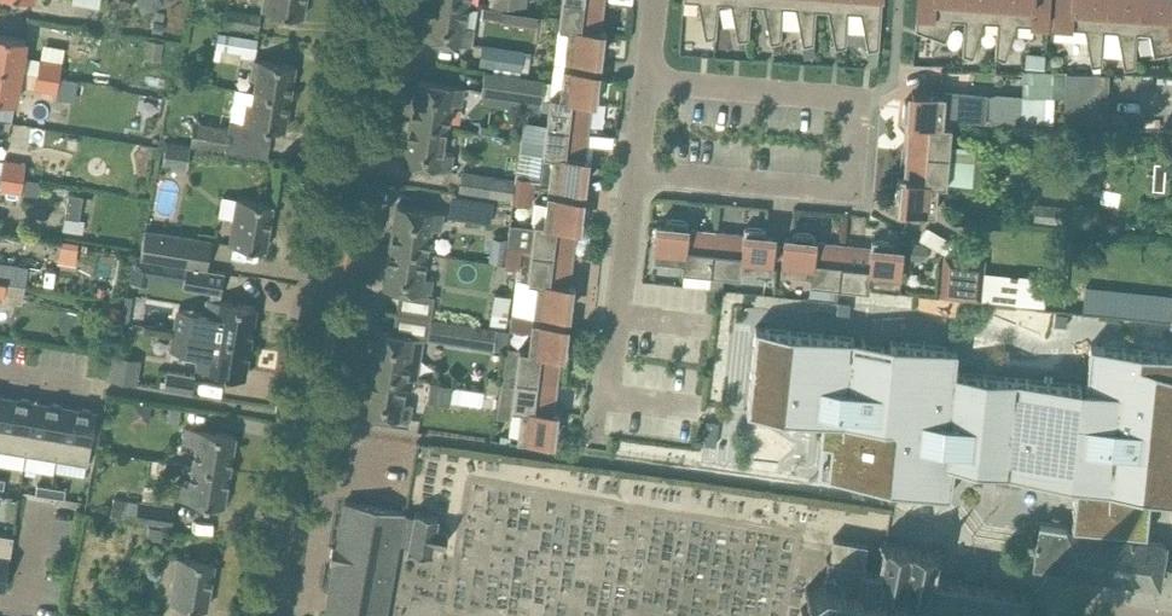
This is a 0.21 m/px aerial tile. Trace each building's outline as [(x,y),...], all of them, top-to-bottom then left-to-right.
[(163,4),(162,0),(137,0),(142,13),(163,4)] [(279,13),(303,17),(306,0),(264,0),(262,10),(279,13)] [(468,2),(457,0),(431,0),(425,37),(471,44),(473,28),(464,26),(468,2)] [(491,5),(503,6),(535,12),(535,10),(537,0),(492,0),(491,5)] [(603,2),(588,0),(562,0),(559,27),(568,28),(565,57),(596,60),(597,52),(604,53),(607,31),(600,30),(603,2)] [(716,2),(716,0),(684,0),(698,1),(705,38),(716,36),(719,3),(716,2)] [(751,5),(749,5),(749,0),(716,0),(716,2),(719,3),(731,4),(738,41),(749,38),(751,5)] [(784,7),(781,7),(782,0),(749,0),(749,5),(751,5),(763,6),(770,43),(781,41),(782,27),(784,7)] [(781,7),(784,7),(782,27),(800,28),(803,45),(804,58),(815,56),(814,43),(816,10),(814,10),(814,0),(782,0),(781,7)] [(847,0),(814,0),(814,10),(816,10),(828,11),(835,48),(846,45),(847,31),(849,12),(846,12),(847,0)] [(846,12),(849,12),(847,31),(864,31),(868,50),(879,48),(882,0),(847,0),(846,12)] [(916,30),(946,40),(953,19),(965,20),(967,21),(969,0),(918,0),(916,30)] [(967,21),(965,20),(963,54),(973,57),(985,22),(998,23),(1000,23),(1001,0),(969,0),(967,21)] [(1048,26),(1050,0),(1001,0),(1000,23),(998,23),(995,56),(1006,60),(1018,24),(1048,26)] [(1091,64),(1092,65),(1103,64),(1105,30),(1103,30),(1105,0),(1056,0),(1055,19),(1054,27),(1085,29),(1091,64)] [(1103,30),(1105,30),(1117,31),(1124,68),(1135,66),(1137,33),(1136,32),(1138,0),(1105,0),(1103,30)] [(1136,32),(1137,33),(1150,34),(1154,55),(1171,51),(1171,0),(1138,0),(1136,32)] [(537,11),(535,10),(535,12),(503,6),(502,9),(483,6),(481,16),(500,19),(500,18),(513,20),(512,25),(534,29),(537,11)] [(226,24),(259,29),(262,15),(227,9),(226,24)] [(554,36),(555,28),(556,16),(538,14),(535,34),(554,36)] [(153,25),(153,29),(158,30),(162,31),(163,26),(164,21),(159,20),(154,20),(153,25)] [(219,32),(216,47),(242,51),(255,53),(257,38),(219,32)] [(21,70),(27,38),(0,34),(0,67),(21,70)] [(147,38),(145,51),(151,52),(161,54),(162,46),(163,40),(151,38),(147,38)] [(482,65),(519,70),(519,69),(520,69),(523,50),(484,45),(482,65)] [(39,57),(37,73),(61,77),(61,76),(63,60),(62,60),(39,57)] [(254,58),(251,78),(257,79),(255,91),(290,97),(295,64),(272,61),(254,58)] [(16,102),(19,84),(35,87),(37,73),(21,70),(0,67),(0,99),(16,102)] [(551,94),(547,124),(588,129),(591,101),(598,102),(601,80),(594,79),(595,70),(564,67),(560,95),(551,94)] [(543,99),(545,80),(484,71),(482,90),(543,99)] [(1023,96),(1022,121),(1053,121),(1053,96),(1065,96),(1066,73),(1054,73),(1023,72),(1022,93),(1022,96),(1023,96)] [(37,73),(35,87),(58,91),(61,77),(37,73)] [(411,121),(447,127),(451,102),(461,104),(464,87),(418,80),(411,121)] [(231,114),(230,121),(244,123),(261,126),(272,127),(285,130),(290,97),(255,91),(236,88),(231,114)] [(912,101),(905,100),(903,122),(910,122),(908,151),(949,154),(950,143),(951,124),(952,118),(986,120),(988,93),(953,91),(945,91),(944,94),(913,92),(912,101)] [(194,121),(190,144),(226,150),(230,126),(229,126),(194,121)] [(443,152),(447,127),(411,121),(404,162),(450,170),(453,153),(443,152)] [(523,138),(541,140),(543,124),(525,122),(523,138)] [(584,157),(588,129),(547,124),(543,124),(541,140),(523,138),(521,151),(553,155),(549,184),(580,187),(581,179),(589,179),(591,158),(584,157)] [(69,150),(72,135),(32,128),(29,143),(69,150)] [(589,134),(588,145),(613,145),(613,134),(589,134)] [(163,160),(183,164),(187,148),(166,143),(163,160)] [(983,146),(950,143),(949,154),(947,182),(979,185),(983,146)] [(946,184),(946,182),(947,182),(949,154),(908,151),(906,179),(898,178),(896,200),(904,200),(903,209),(934,212),(937,183),(946,184)] [(5,158),(2,174),(24,178),(27,164),(27,162),(5,158)] [(1164,189),(1166,162),(1154,161),(1152,188),(1164,189)] [(512,199),(515,180),(462,171),(459,191),(512,199)] [(21,192),(39,195),(41,181),(24,178),(2,174),(0,174),(0,189),(21,192)] [(516,176),(515,180),(512,199),(512,202),(531,205),(535,179),(516,176)] [(69,193),(63,230),(84,233),(86,219),(80,218),(83,195),(69,193)] [(535,221),(532,247),(507,244),(505,264),(518,266),(520,266),(523,250),(532,251),(572,256),(575,228),(583,228),(586,207),(578,206),(579,197),(548,194),(547,203),(536,202),(533,221),(535,221)] [(220,215),(234,217),(230,243),(265,249),(273,203),(223,195),(220,215)] [(455,220),(484,224),(487,200),(458,196),(455,220)] [(1139,212),(1171,215),(1171,202),(1140,199),(1139,212)] [(1063,223),(1064,204),(1034,203),(1033,221),(1063,223)] [(390,247),(427,253),(431,227),(441,229),(443,212),(397,205),(390,247)] [(712,272),(716,231),(687,228),(688,221),(667,219),(666,226),(657,225),(654,256),(683,259),(682,269),(712,272)] [(923,225),(917,237),(942,249),(948,236),(923,225)] [(744,234),(716,231),(712,272),(741,275),(742,265),(771,268),(774,237),(765,236),(766,229),(745,227),(744,234)] [(145,229),(141,256),(169,261),(187,264),(207,267),(211,240),(145,229)] [(839,285),(843,244),(815,241),(816,234),(794,232),(793,239),(785,238),(781,269),(810,272),(809,282),(839,285)] [(508,238),(492,236),(489,260),(505,261),(508,238)] [(60,239),(57,258),(75,261),(78,242),(60,239)] [(871,247),(843,244),(839,285),(869,288),(870,278),(899,281),(902,250),(893,249),(894,242),(872,240),(871,247)] [(927,244),(912,243),(911,257),(926,258),(927,244)] [(384,287),(408,291),(430,295),(432,278),(423,277),(427,253),(390,247),(384,287)] [(517,279),(512,313),(533,315),(534,310),(565,314),(566,305),(573,306),(576,285),(569,284),(572,256),(532,251),(523,250),(520,266),(518,266),(517,279)] [(941,287),(941,294),(981,299),(983,272),(984,267),(985,258),(966,256),(945,254),(941,287)] [(6,282),(25,285),(29,265),(0,260),(0,281),(6,282)] [(169,261),(167,276),(185,279),(186,270),(187,265),(187,264),(169,261)] [(225,271),(187,265),(186,270),(185,279),(183,287),(212,292),(210,299),(207,298),(205,312),(178,308),(174,329),(190,332),(213,335),(215,336),(250,342),(256,306),(220,300),(221,293),(225,271)] [(1000,280),(999,300),(1016,302),(1018,274),(1001,273),(1000,280)] [(98,284),(96,291),(104,293),(106,286),(98,284)] [(490,322),(506,325),(511,295),(509,295),(510,285),(498,284),(497,292),(495,292),(490,322)] [(1083,313),(1168,315),(1169,289),(1084,286),(1083,313)] [(838,307),(837,313),(841,314),(849,315),(850,308),(851,302),(845,301),(839,300),(838,307)] [(1050,322),(1050,307),(1025,305),(1025,321),(1050,322)] [(1055,311),(1054,323),(1066,324),(1067,312),(1055,311)] [(505,350),(509,332),(431,319),(427,339),(493,350),(493,348),(505,350)] [(503,375),(557,383),(560,354),(567,355),(570,334),(563,333),(564,324),(533,320),(529,348),(507,345),(503,375)] [(1150,494),(1171,497),(1171,352),(1090,344),(1086,384),(955,371),(957,347),(890,340),(890,347),(853,344),(854,337),(755,326),(747,411),(823,419),(817,475),(950,495),(955,464),(1076,483),(1072,523),(1074,523),(1074,528),(1144,536),(1144,534),(1146,534),(1150,494)] [(244,377),(250,342),(215,336),(213,335),(190,332),(174,329),(170,349),(198,354),(196,369),(244,377)] [(377,330),(370,372),(406,378),(406,377),(410,352),(420,354),(423,338),(401,334),(377,330)] [(138,383),(141,358),(113,355),(110,380),(138,383)] [(167,369),(165,388),(192,393),(195,374),(167,369)] [(406,378),(370,372),(363,412),(409,419),(412,403),(402,401),(406,378)] [(553,411),(557,383),(503,375),(498,405),(522,408),(518,437),(549,441),(550,432),(558,433),(560,412),(553,411)] [(448,403),(451,385),(430,381),(427,400),(448,403)] [(0,422),(0,449),(26,453),(35,400),(4,395),(0,422)] [(35,400),(26,453),(57,458),(65,405),(35,400)] [(65,405),(57,458),(88,464),(97,410),(65,405)] [(169,405),(167,420),(179,421),(181,407),(169,405)] [(707,421),(704,443),(716,445),(719,422),(707,421)] [(186,426),(184,442),(197,444),(194,464),(229,470),(235,434),(186,426)] [(177,480),(175,497),(199,501),(223,505),(229,470),(194,464),(191,479),(191,483),(177,480)] [(52,486),(37,484),(36,493),(50,496),(52,486)] [(66,488),(52,486),(50,496),(65,498),(66,488)] [(173,505),(139,499),(138,500),(114,497),(112,514),(170,524),(173,505)] [(399,543),(409,545),(408,550),(432,554),(434,542),(445,544),(448,528),(437,526),(439,515),(415,510),(414,515),(405,513),(404,513),(404,511),(345,500),(337,546),(333,545),(330,561),(334,562),(324,615),(386,615),(399,543)] [(1040,525),(1034,565),(1159,585),(1161,571),(1171,573),(1171,558),(1163,557),(1166,542),(1066,527),(1066,529),(1040,525)] [(149,526),(147,536),(162,539),(164,528),(149,526)] [(5,588),(14,535),(0,533),(0,588),(5,588)] [(1028,597),(1033,594),(1030,590),(1025,593),(934,577),(938,554),(942,555),(943,551),(938,551),(939,547),(935,546),(934,550),(887,541),(888,538),(884,537),(883,541),(879,540),(878,544),(882,544),(879,562),(864,559),(868,543),(833,537),(830,558),(828,556),(826,557),(828,561),(825,576),(821,576),(822,582),(811,590),(807,587),(805,591),(809,593),(806,607),(801,608),(802,613),(807,611),(811,615),(1025,615),(1028,597)] [(171,602),(182,604),(206,608),(214,562),(179,556),(171,602)]
